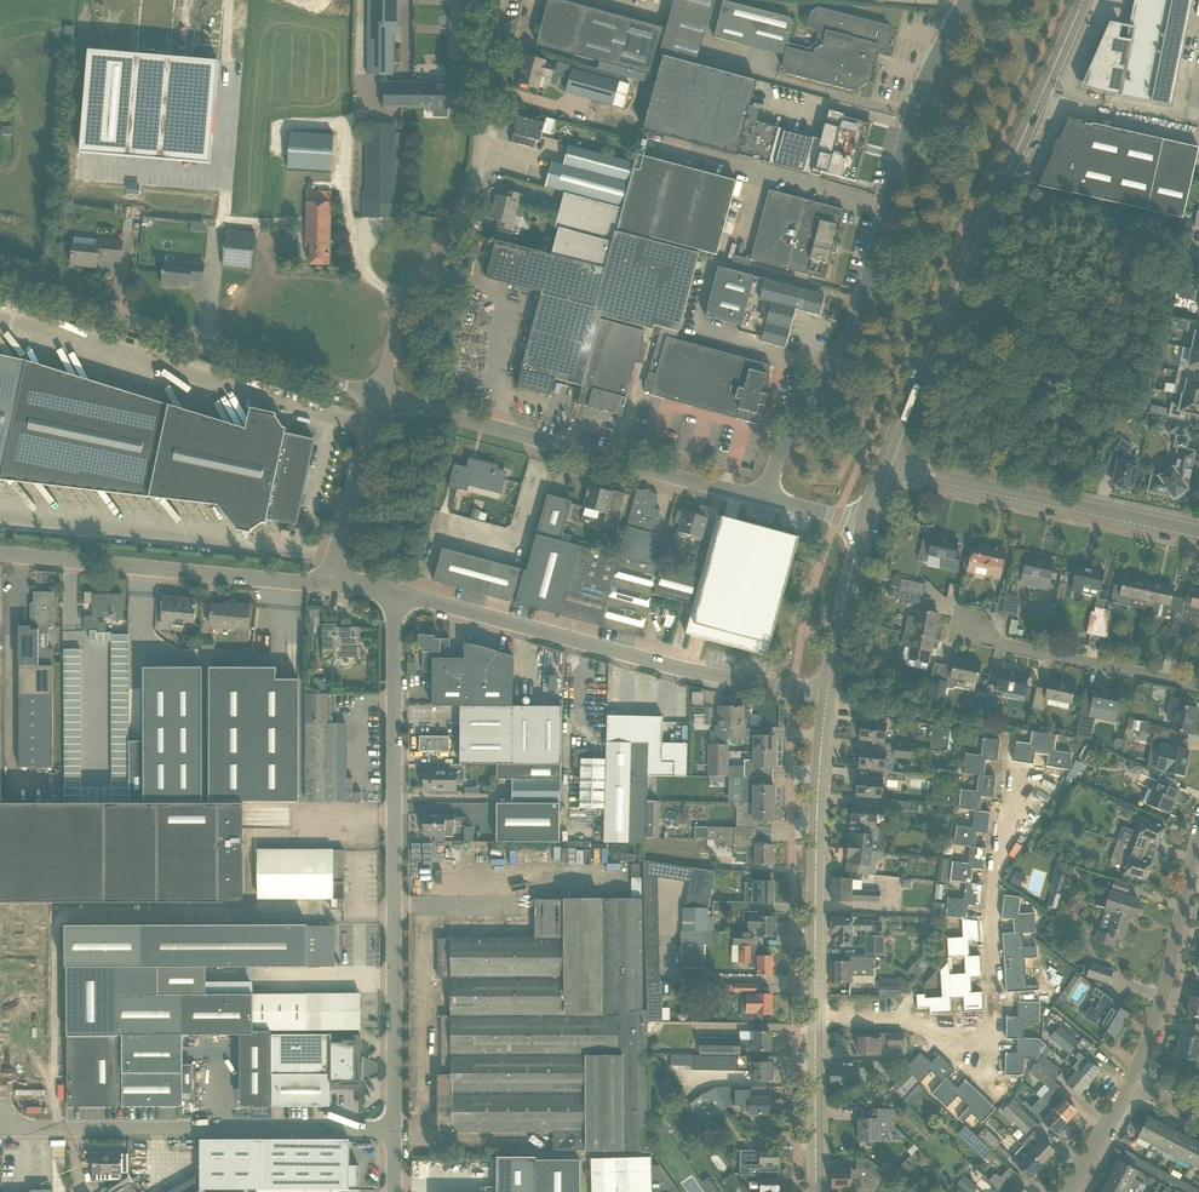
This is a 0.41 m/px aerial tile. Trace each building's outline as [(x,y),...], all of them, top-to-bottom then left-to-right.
[(81,150),(211,161),(225,0),(94,0),(81,150)] [(367,74),(394,75),(393,35),(393,25),(399,25),(398,0),(367,0),(367,74)] [(449,59),(458,59),(470,60),(473,0),(452,0),(449,59)] [(696,65),(713,0),(674,0),(666,29),(561,0),(548,0),(536,44),(654,76),(659,55),(663,56),(663,57),(695,65),(696,65)] [(1171,0),(1134,0),(1126,40),(1119,39),(1121,30),(1118,29),(1117,30),(1109,28),(1110,28),(1107,27),(1101,41),(1103,41),(1088,75),(1086,75),(1081,88),(1089,89),(1108,93),(1108,90),(1115,91),(1115,94),(1151,102),(1171,0)] [(1151,102),(1171,105),(1193,0),(1171,0),(1151,102)] [(889,26),(863,19),(817,7),(811,13),(808,28),(817,31),(819,35),(817,44),(808,47),(789,43),(794,23),(792,17),(724,1),(715,37),(786,55),(784,66),(789,74),(854,91),(868,83),(873,64),(869,57),(871,48),(889,53),(888,56),(889,56),(895,34),(889,26)] [(518,83),(530,86),(539,89),(543,76),(552,78),(555,66),(546,64),(547,61),(538,59),(526,56),(518,83)] [(758,80),(696,65),(695,65),(663,57),(644,129),(738,153),(822,176),(823,172),(855,180),(870,124),(845,117),(846,113),(830,109),(822,139),(757,121),(759,113),(757,109),(750,107),(758,80)] [(630,85),(620,82),(620,81),(573,69),(567,93),(614,105),(623,108),(630,85)] [(384,82),(384,85),(384,107),(455,108),(455,85),(418,85),(418,82),(384,82)] [(511,142),(533,148),(538,141),(540,141),(543,132),(550,134),(554,119),(546,117),(545,123),(517,116),(514,128),(516,128),(512,141),(511,141),(511,142)] [(1043,175),(1038,184),(1038,185),(1147,210),(1163,139),(1091,123),(1091,125),(1085,124),(1086,122),(1069,118),(1068,119),(1064,129),(1063,130),(1059,140),(1061,141),(1061,142),(1059,152),(1053,151),(1053,152),(1048,163),(1043,174),(1043,175)] [(362,217),(395,217),(395,123),(365,123),(365,192),(362,192),(362,217)] [(12,126),(3,126),(4,134),(12,134),(12,126)] [(287,169),(331,172),(333,135),(289,132),(287,169)] [(1198,147),(1163,139),(1147,210),(1183,218),(1183,216),(1184,211),(1198,147)] [(552,162),(545,188),(565,193),(623,208),(635,163),(570,145),(564,166),(552,162)] [(623,208),(617,230),(667,243),(699,250),(717,255),(736,181),(637,155),(635,163),(623,208)] [(768,189),(759,224),(831,244),(836,225),(839,226),(844,209),(768,189)] [(496,194),(490,219),(498,221),(497,227),(508,230),(511,220),(514,221),(516,216),(522,218),(527,199),(528,196),(522,194),(506,190),(505,196),(496,194)] [(331,192),(319,191),(307,191),(306,242),(311,242),(310,264),(330,265),(331,192)] [(617,232),(617,230),(623,208),(565,193),(555,228),(561,230),(559,234),(553,238),(557,244),(555,250),(554,253),(595,264),(607,267),(613,247),(617,232)] [(64,200),(63,211),(73,212),(74,201),(64,200)] [(1183,216),(1183,218),(1189,219),(1190,218),(1191,212),(1184,211),(1183,216)] [(750,259),(751,260),(813,277),(825,280),(829,263),(827,263),(831,244),(759,224),(750,259)] [(223,266),(252,269),(255,233),(227,230),(223,266)] [(699,253),(617,232),(613,247),(607,267),(596,309),(602,311),(601,316),(653,330),(654,326),(679,332),(699,253)] [(98,258),(120,261),(122,241),(98,237),(97,239),(74,237),(73,243),(73,251),(71,263),(86,265),(86,266),(97,267),(98,258)] [(595,264),(554,253),(496,238),(486,278),(542,292),(521,370),(522,370),(517,387),(550,395),(554,379),(579,385),(582,386),(600,318),(600,319),(601,316),(602,311),(596,309),(607,267),(595,264)] [(550,240),(542,244),(546,251),(554,246),(550,240)] [(163,273),(162,284),(173,285),(173,283),(190,285),(190,280),(203,281),(205,264),(191,263),(191,265),(164,262),(163,271),(162,273),(163,273)] [(824,295),(812,292),(801,289),(718,267),(705,316),(740,326),(739,331),(762,337),(761,341),(762,342),(762,341),(785,348),(795,309),(819,315),(824,295)] [(1178,295),(1193,298),(1192,301),(1198,302),(1198,286),(1195,286),(1180,283),(1178,295)] [(582,386),(577,403),(578,406),(580,404),(588,407),(590,409),(593,408),(599,410),(601,412),(603,411),(608,412),(610,415),(613,413),(618,414),(619,417),(622,416),(622,415),(627,397),(644,330),(600,319),(600,318),(582,386)] [(1192,349),(1198,350),(1198,324),(1196,324),(1188,322),(1186,331),(1195,333),(1192,349)] [(659,335),(648,375),(655,376),(650,395),(757,424),(763,405),(764,406),(768,394),(766,394),(769,385),(768,384),(770,375),(768,374),(771,365),(759,362),(677,340),(679,332),(654,326),(653,330),(652,333),(659,335)] [(1192,349),(1183,347),(1179,363),(1178,371),(1193,374),(1195,367),(1198,368),(1198,350),(1192,349)] [(26,361),(0,355),(0,480),(1,480),(216,505),(237,530),(249,531),(266,521),(267,518),(297,525),(315,441),(291,435),(290,438),(285,437),(286,432),(277,413),(251,408),(245,429),(26,361)] [(1192,382),(1193,374),(1178,371),(1173,393),(1182,395),(1198,398),(1198,383),(1192,382)] [(1184,420),(1185,413),(1198,415),(1198,398),(1182,395),(1180,404),(1171,402),(1169,414),(1168,417),(1171,418),(1184,420)] [(1157,407),(1156,414),(1168,417),(1169,414),(1166,413),(1167,409),(1157,407)] [(1184,420),(1171,418),(1168,432),(1190,437),(1193,423),(1184,421),(1184,420)] [(1116,467),(1113,484),(1118,485),(1117,488),(1126,490),(1126,487),(1132,488),(1137,464),(1136,464),(1137,459),(1129,457),(1132,445),(1121,439),(1107,461),(1116,467)] [(1184,478),(1189,479),(1191,470),(1190,470),(1194,451),(1178,448),(1174,468),(1173,467),(1159,476),(1159,477),(1152,476),(1148,491),(1172,496),(1173,499),(1177,496),(1178,497),(1179,498),(1184,494),(1185,493),(1184,492),(1188,489),(1183,483),(1184,478)] [(449,486),(467,491),(469,480),(501,488),(505,472),(495,470),(496,466),(477,461),(477,464),(470,462),(471,460),(470,459),(468,467),(455,464),(449,486)] [(620,505),(622,505),(625,494),(617,491),(617,494),(609,491),(608,494),(602,492),(602,490),(589,486),(588,490),(587,490),(586,495),(587,495),(584,507),(586,508),(584,514),(598,517),(599,512),(606,513),(603,527),(613,530),(620,505)] [(654,509),(654,508),(658,494),(637,489),(633,503),(647,507),(654,509)] [(537,534),(562,541),(572,502),(548,495),(544,508),(537,534)] [(633,503),(620,557),(661,568),(669,538),(654,534),(661,510),(654,508),(654,509),(647,507),(633,503)] [(678,510),(675,521),(680,523),(678,532),(692,536),(692,539),(701,541),(702,538),(710,508),(701,505),(697,517),(693,516),(693,514),(678,510)] [(473,509),(471,517),(479,519),(481,511),(473,509)] [(693,604),(685,634),(767,656),(799,537),(717,515),(708,549),(700,578),(693,604)] [(528,571),(519,604),(560,615),(579,546),(562,542),(562,541),(537,534),(528,571)] [(923,541),(920,552),(930,554),(933,555),(943,557),(940,567),(955,570),(959,554),(955,553),(955,552),(957,541),(933,536),(931,543),(923,541)] [(584,542),(583,547),(610,555),(612,549),(584,542)] [(999,578),(1001,571),(1005,550),(997,548),(997,547),(995,547),(995,548),(980,544),(979,550),(972,549),(969,564),(967,572),(975,573),(977,566),(988,568),(986,576),(999,578)] [(700,578),(708,549),(698,545),(693,565),(694,565),(691,576),(700,578)] [(611,582),(618,557),(610,555),(583,547),(579,546),(560,615),(573,618),(580,595),(593,598),(587,622),(600,626),(611,582)] [(433,581),(519,604),(528,571),(442,548),(433,581)] [(1046,590),(1048,579),(1053,560),(1042,558),(1042,559),(1027,556),(1025,567),(1021,585),(1046,590)] [(661,568),(620,557),(619,557),(618,557),(611,582),(654,594),(693,604),(700,578),(691,576),(691,577),(660,568),(661,568)] [(796,562),(792,576),(801,579),(806,563),(796,561),(796,562)] [(1074,577),(1072,590),(1082,592),(1084,586),(1100,589),(1101,582),(1104,570),(1077,565),(1074,577)] [(1134,597),(1145,599),(1149,580),(1139,578),(1139,579),(1124,576),(1122,586),(1114,584),(1111,602),(1120,604),(1120,605),(1130,606),(1134,597)] [(907,594),(922,597),(925,584),(902,579),(900,588),(908,589),(907,594)] [(1177,635),(1185,600),(1182,599),(1182,598),(1171,596),(1173,586),(1158,583),(1159,582),(1149,580),(1145,599),(1144,606),(1168,610),(1168,608),(1175,610),(1171,634),(1170,633),(1167,648),(1174,650),(1176,639),(1177,635)] [(611,582),(600,626),(642,637),(654,594),(611,582)] [(921,605),(922,597),(907,594),(908,589),(900,588),(899,592),(899,594),(898,600),(921,605)] [(995,612),(997,612),(1004,614),(1007,599),(1008,591),(1001,589),(999,597),(998,600),(995,612)] [(1177,635),(1176,639),(1186,641),(1188,629),(1190,622),(1194,622),(1197,608),(1198,608),(1198,591),(1194,590),(1192,601),(1185,599),(1185,600),(1177,635)] [(30,620),(30,626),(20,627),(19,665),(19,767),(53,767),(53,665),(53,648),(48,648),(48,630),(39,631),(30,630),(30,627),(53,627),(53,604),(53,592),(34,592),(33,607),(30,607),(30,620)] [(84,617),(84,629),(92,629),(98,629),(98,616),(113,616),(113,619),(122,619),(122,616),(122,606),(122,594),(93,594),(93,592),(84,592),(84,604),(93,604),(93,616),(84,616),(84,617)] [(194,625),(195,615),(196,613),(195,613),(196,600),(182,598),(182,605),(174,605),(175,598),(165,597),(162,626),(176,627),(176,623),(185,624),(184,628),(192,629),(192,631),(193,625),(194,625)] [(1019,601),(1014,600),(1007,599),(1004,614),(1016,616),(1019,601)] [(247,629),(249,605),(232,603),(232,606),(212,604),(210,626),(247,629)] [(1103,609),(1096,608),(1094,612),(1092,612),(1087,634),(1098,636),(1103,609)] [(307,625),(306,636),(313,636),(313,627),(319,627),(319,618),(319,609),(309,609),(309,623),(307,625)] [(1110,616),(1111,611),(1103,609),(1098,636),(1107,638),(1112,616),(1110,616)] [(908,615),(904,633),(915,635),(934,639),(936,629),(935,629),(938,614),(920,610),(918,618),(908,615)] [(664,625),(673,628),(677,614),(667,612),(664,625)] [(323,651),(322,651),(322,652),(334,652),(334,657),(359,657),(359,662),(360,662),(360,657),(360,627),(343,627),(343,629),(336,629),(336,624),(322,624),(323,624),(323,646),(323,651)] [(1037,631),(1036,634),(1037,637),(1040,639),(1043,637),(1045,634),(1043,631),(1040,630),(1037,631)] [(904,632),(901,645),(904,646),(902,657),(907,666),(926,670),(928,663),(931,648),(932,648),(934,639),(915,635),(904,633),(904,632)] [(111,642),(111,649),(129,649),(128,634),(111,634),(111,642)] [(460,706),(512,706),(514,656),(464,643),(464,658),(450,658),(450,639),(435,639),(435,635),(419,635),(419,647),(423,647),(423,672),(432,672),(432,706),(460,706)] [(214,640),(202,641),(202,649),(214,649),(214,640)] [(926,699),(924,707),(925,708),(936,710),(938,701),(943,702),(944,694),(946,687),(952,688),(954,686),(956,677),(976,681),(978,675),(980,663),(955,658),(953,670),(950,669),(950,666),(942,664),(939,679),(932,678),(927,699),(926,699)] [(934,662),(930,678),(932,678),(939,679),(942,664),(934,662)] [(129,752),(129,802),(203,802),(202,667),(144,668),(144,741),(144,752),(129,752)] [(276,668),(210,667),(209,801),(299,802),(299,680),(276,679),(276,668)] [(987,691),(981,720),(993,723),(998,698),(1002,698),(1004,689),(1024,694),(1025,692),(1027,682),(1028,683),(1029,680),(1027,680),(1029,673),(1016,671),(1016,672),(1000,669),(998,681),(997,686),(995,693),(987,691)] [(314,678),(311,687),(317,689),(320,680),(314,678)] [(633,685),(654,687),(655,680),(633,678),(633,685)] [(1047,697),(1071,702),(1072,695),(1075,683),(1065,681),(1064,682),(1050,679),(1048,689),(1036,687),(1032,708),(1036,709),(1041,710),(1044,711),(1047,697)] [(1080,714),(1076,736),(1086,738),(1087,739),(1091,740),(1095,718),(1104,720),(1106,710),(1115,712),(1117,704),(1119,692),(1096,687),(1093,699),(1084,697),(1081,709),(1080,714)] [(335,694),(306,694),(306,802),(361,802),(361,792),(353,792),(353,778),(346,778),(346,724),(330,724),(330,695),(335,695),(335,694)] [(1173,730),(1175,730),(1180,731),(1192,734),(1194,723),(1193,723),(1196,709),(1178,705),(1179,699),(1171,698),(1167,718),(1175,720),(1173,730)] [(460,706),(460,735),(512,735),(512,706),(460,706)] [(511,764),(561,764),(562,764),(562,719),(562,707),(512,706),(512,735),(511,764)] [(719,726),(714,726),(717,744),(727,744),(727,729),(738,729),(743,729),(743,728),(743,719),(743,707),(719,707),(719,719),(719,726)] [(605,759),(604,808),(605,808),(605,830),(604,838),(604,842),(646,842),(647,837),(647,802),(648,802),(648,800),(648,775),(675,776),(675,762),(662,762),(662,743),(663,717),(607,715),(607,742),(608,742),(607,759),(606,759),(605,759)] [(1173,738),(1175,730),(1173,730),(1149,724),(1150,722),(1142,720),(1142,722),(1133,720),(1133,719),(1130,717),(1127,728),(1147,733),(1154,734),(1173,738)] [(884,742),(885,734),(886,722),(861,719),(861,727),(862,727),(861,740),(878,742),(884,742)] [(930,726),(930,734),(930,740),(940,741),(940,745),(948,746),(950,728),(942,727),(930,726)] [(762,729),(745,728),(745,729),(745,739),(745,743),(754,743),(754,752),(775,752),(775,736),(762,736),(762,729)] [(1016,741),(1013,761),(1033,764),(1034,753),(1036,738),(1037,732),(1031,731),(1030,743),(1016,741)] [(1036,738),(1034,753),(1048,755),(1046,766),(1066,769),(1068,769),(1071,753),(1054,750),(1057,735),(1037,732),(1036,738)] [(1171,747),(1173,738),(1154,734),(1154,736),(1152,743),(1161,745),(1171,747)] [(460,764),(461,764),(498,764),(511,764),(512,735),(460,735),(460,764)] [(419,736),(419,751),(449,751),(449,736),(419,736)] [(965,753),(962,773),(978,775),(978,774),(984,775),(986,761),(994,762),(997,763),(999,740),(982,738),(980,755),(965,753)] [(861,747),(860,755),(862,755),(861,768),(884,771),(886,753),(910,756),(911,745),(909,745),(884,742),(878,742),(877,749),(861,747)] [(708,776),(727,776),(727,773),(727,766),(727,758),(727,753),(727,744),(708,744),(708,776)] [(1161,745),(1156,769),(1166,771),(1172,772),(1184,775),(1189,750),(1171,747),(1161,745)] [(574,749),(574,761),(574,767),(581,767),(581,808),(604,808),(605,759),(589,759),(589,749),(574,749)] [(758,777),(761,777),(761,767),(775,768),(775,752),(754,752),(754,760),(745,760),(745,766),(745,777),(758,777)] [(1076,761),(1066,778),(1073,781),(1082,764),(1076,761)] [(461,764),(460,764),(452,764),(452,770),(424,770),(424,773),(422,773),(422,780),(424,780),(424,791),(456,791),(456,784),(462,784),(465,780),(465,768),(461,764)] [(561,764),(511,764),(498,764),(498,779),(512,779),(512,803),(560,803),(561,779),(561,764)] [(945,765),(944,776),(955,777),(957,767),(945,765)] [(727,773),(727,776),(727,777),(742,777),(745,777),(745,766),(727,766),(727,773)] [(887,771),(886,780),(902,781),(903,773),(887,771)] [(961,789),(958,809),(966,810),(974,811),(974,810),(980,811),(982,797),(992,799),(995,776),(993,776),(984,775),(978,774),(978,775),(976,791),(961,789)] [(883,778),(870,777),(858,775),(857,783),(859,783),(858,796),(881,799),(883,778)] [(742,793),(742,802),(753,802),(774,802),(774,786),(758,786),(758,777),(745,777),(742,777),(742,793)] [(65,781),(65,795),(81,795),(81,788),(81,780),(65,781)] [(112,788),(112,795),(129,795),(129,780),(112,780),(112,788)] [(1144,803),(1146,804),(1170,814),(1180,791),(1156,780),(1152,790),(1150,790),(1148,790),(1143,801),(1144,803)] [(481,783),(480,786),(482,790),(486,791),(489,789),(490,786),(489,782),(485,781),(481,783)] [(65,795),(65,802),(89,802),(89,788),(81,788),(81,795),(65,795)] [(104,788),(104,802),(129,802),(129,795),(112,795),(112,788),(104,788)] [(883,808),(909,810),(909,802),(883,799),(883,808)] [(647,802),(647,837),(658,838),(659,801),(648,800),(648,802),(647,802)] [(0,802),(0,855),(0,902),(43,902),(243,902),(243,803),(0,803),(0,802)] [(774,802),(753,802),(742,802),(742,810),(737,810),(736,827),(757,827),(757,819),(774,820),(774,802)] [(560,803),(512,803),(497,803),(497,842),(559,842),(560,803)] [(852,824),(862,825),(876,826),(878,805),(853,803),(852,811),(854,811),(852,824)] [(956,825),(954,845),(957,845),(969,847),(969,846),(976,847),(977,833),(986,834),(988,835),(991,812),(980,811),(974,810),(974,811),(972,827),(964,826),(956,825)] [(1058,813),(1055,820),(1062,822),(1064,818),(1062,814),(1058,813)] [(444,836),(453,836),(453,825),(455,825),(455,815),(445,815),(436,815),(423,815),(423,824),(421,825),(421,833),(423,833),(423,835),(434,835),(434,836),(435,836),(435,841),(444,841),(444,836)] [(1118,840),(1143,849),(1146,841),(1157,845),(1158,844),(1165,827),(1144,818),(1138,832),(1123,827),(1118,840)] [(880,827),(876,826),(862,825),(861,834),(852,833),(851,838),(849,838),(849,844),(850,844),(849,848),(871,850),(883,851),(885,852),(887,828),(880,827)] [(694,826),(694,837),(708,837),(707,834),(707,826),(694,826)] [(755,845),(756,827),(736,827),(710,826),(707,826),(707,834),(708,837),(708,838),(716,839),(715,846),(734,847),(734,852),(745,853),(745,864),(755,864),(755,865),(761,865),(773,865),(773,845),(755,845)] [(1140,857),(1143,849),(1118,840),(1111,861),(1126,867),(1124,873),(1146,880),(1151,863),(1151,861),(1140,857)] [(952,861),(950,881),(965,883),(965,882),(971,883),(973,869),(984,871),(986,848),(984,848),(976,847),(969,846),(969,847),(967,863),(952,861)] [(331,908),(345,908),(345,848),(257,848),(257,902),(284,902),(284,899),(331,899),(331,908)] [(849,852),(848,852),(847,857),(849,858),(848,863),(858,864),(857,873),(875,875),(876,860),(882,861),(883,851),(871,850),(849,848),(849,852)] [(43,1063),(43,902),(0,902),(0,855),(0,1063),(43,1063)] [(643,859),(605,859),(613,1156),(651,1156),(646,974),(646,965),(645,956),(645,947),(645,938),(645,930),(645,929),(644,920),(644,912),(644,903),(644,894),(643,885),(643,861),(643,859)] [(942,860),(941,871),(950,872),(951,861),(942,860)] [(657,877),(657,863),(645,861),(643,861),(643,885),(657,884),(657,877)] [(666,878),(668,865),(657,863),(657,877),(666,878)] [(674,880),(676,866),(668,865),(666,878),(674,880)] [(674,880),(682,881),(684,867),(676,866),(674,880)] [(682,881),(689,882),(692,868),(684,867),(682,881)] [(688,889),(711,893),(715,872),(692,868),(689,882),(688,889)] [(1015,869),(1009,882),(1020,887),(1025,874),(1015,869)] [(1057,874),(1051,890),(1058,892),(1063,876),(1057,874)] [(441,950),(441,1027),(465,1027),(465,1128),(544,1127),(544,875),(465,875),(465,950),(441,950)] [(880,891),(862,890),(852,889),(852,880),(833,879),(832,900),(844,900),(851,901),(851,900),(880,902),(880,891)] [(1115,880),(1112,889),(1127,894),(1130,885),(1115,880)] [(745,882),(745,902),(748,902),(750,902),(751,902),(749,902),(754,902),(760,903),(772,903),(773,882),(761,882),(755,882),(745,882)] [(948,897),(945,917),(961,919),(967,919),(969,905),(979,907),(982,884),(971,883),(965,882),(965,883),(963,899),(948,897)] [(643,885),(644,894),(658,893),(657,884),(643,885)] [(688,889),(687,897),(710,900),(711,893),(688,889)] [(1060,895),(1051,892),(1047,906),(1056,909),(1060,895)] [(1111,892),(1106,908),(1113,911),(1130,916),(1134,917),(1139,901),(1127,897),(1111,892)] [(644,894),(644,903),(658,902),(658,893),(644,894)] [(1004,895),(1001,916),(1002,920),(1012,919),(1013,933),(1023,933),(1035,933),(1034,912),(1019,913),(1020,902),(1021,897),(1004,895)] [(709,907),(710,900),(687,897),(685,907),(708,907),(709,907)] [(714,901),(714,911),(733,911),(733,902),(714,901)] [(932,917),(944,918),(945,902),(934,901),(932,917)] [(658,911),(658,902),(644,903),(644,912),(658,911)] [(685,907),(684,907),(683,931),(705,931),(707,931),(707,917),(707,916),(708,907),(685,907)] [(658,911),(644,912),(644,920),(658,920),(658,911)] [(760,911),(749,911),(749,926),(759,927),(759,936),(772,936),(772,917),(760,917),(760,911)] [(1098,930),(1095,939),(1100,942),(1112,945),(1114,937),(1122,940),(1130,916),(1113,911),(1106,933),(1099,931),(1098,930)] [(443,915),(444,934),(453,934),(452,914),(443,915)] [(707,917),(707,931),(715,931),(715,917),(707,917)] [(865,955),(883,955),(883,935),(872,934),(872,920),(852,920),(852,917),(844,917),(832,917),(832,934),(836,934),(836,946),(852,945),(852,933),(852,931),(865,930),(865,934),(865,955)] [(962,937),(947,938),(948,958),(964,957),(964,956),(970,956),(970,955),(969,942),(980,941),(978,920),(967,919),(961,919),(962,937)] [(658,920),(644,920),(645,929),(659,929),(658,920)] [(334,966),(335,926),(309,926),(309,925),(65,924),(65,965),(67,965),(158,966),(308,967),(308,966),(334,966)] [(934,928),(933,942),(943,942),(944,929),(934,928)] [(659,929),(645,929),(645,930),(645,938),(659,938),(659,929)] [(705,931),(683,931),(682,930),(681,967),(704,967),(705,944),(705,931)] [(739,945),(752,946),(752,936),(746,936),(746,932),(734,932),(733,945),(739,945)] [(1013,933),(1002,933),(1003,953),(1036,951),(1036,946),(1024,946),(1023,933),(1013,933)] [(645,938),(645,947),(659,947),(659,938),(645,938)] [(759,946),(752,946),(739,945),(739,962),(758,962),(758,975),(771,975),(772,956),(759,955),(759,946)] [(645,956),(659,956),(659,947),(645,947),(645,956)] [(1036,951),(1003,953),(1005,972),(1025,971),(1024,958),(1037,957),(1036,951)] [(950,974),(949,974),(950,993),(972,992),(971,978),(982,978),(981,955),(970,955),(970,956),(964,956),(964,957),(964,973),(950,974)] [(659,956),(645,956),(646,965),(660,965),(659,956)] [(831,961),(831,982),(843,982),(852,983),(852,976),(852,968),(874,968),(874,957),(862,957),(850,957),(850,961),(831,961)] [(925,994),(916,994),(917,1009),(929,1008),(929,1014),(952,1013),(951,999),(950,993),(949,974),(950,974),(949,960),(940,970),(941,988),(941,997),(925,998),(925,994)] [(1087,976),(1097,979),(1109,983),(1112,971),(1101,967),(1091,964),(1087,976)] [(67,965),(67,1037),(117,1037),(117,995),(158,994),(158,966),(67,965)] [(646,965),(646,974),(660,974),(660,965),(646,965)] [(1025,971),(1005,972),(1006,992),(1039,990),(1038,984),(1026,985),(1025,971)] [(646,983),(660,982),(660,974),(646,974),(646,981),(646,983)] [(1074,974),(1069,984),(1073,986),(1078,977),(1074,974)] [(879,994),(900,996),(900,993),(907,994),(908,979),(880,978),(879,994)] [(647,995),(647,1009),(648,1021),(662,1021),(663,995),(671,995),(671,983),(660,982),(646,983),(647,995)] [(759,984),(735,984),(734,992),(759,992),(759,984)] [(972,992),(950,993),(951,999),(963,998),(963,1012),(984,1011),(983,991),(972,992)] [(1127,1014),(1117,1007),(1112,1004),(1114,1000),(1104,991),(1101,997),(1104,999),(1103,999),(1091,1021),(1105,1029),(1116,1036),(1116,1035),(1115,1034),(1121,1023),(1122,1023),(1127,1014)] [(254,994),(254,1030),(272,1030),(272,1031),(360,1031),(360,993),(254,994)] [(272,1030),(254,1030),(253,1030),(253,994),(158,994),(117,995),(117,1037),(67,1037),(68,1094),(68,1107),(117,1106),(118,1106),(122,1106),(183,1106),(183,1101),(192,1101),(192,1072),(183,1072),(183,1035),(241,1034),(241,1106),(271,1106),(272,1031),(272,1030)] [(771,1014),(771,994),(758,994),(758,995),(744,995),(744,1003),(742,1003),(742,1012),(750,1012),(750,1020),(763,1020),(763,1014),(771,1014)] [(1187,1015),(1198,1017),(1198,998),(1191,996),(1187,1015)] [(1007,1016),(1006,1039),(1017,1039),(1017,1038),(1023,1038),(1024,1022),(1039,1023),(1040,1002),(1018,1002),(1017,1016),(1007,1016)] [(680,1010),(677,1014),(677,1016),(681,1020),(683,1020),(687,1017),(687,1015),(683,1011),(680,1010)] [(1050,1037),(1051,1037),(1069,1053),(1074,1057),(1078,1060),(1072,1068),(1076,1071),(1089,1082),(1100,1070),(1087,1058),(1086,1059),(1074,1048),(1078,1043),(1072,1038),(1078,1032),(1063,1021),(1050,1037)] [(1196,1023),(1194,1030),(1192,1037),(1181,1034),(1181,1035),(1179,1042),(1176,1055),(1195,1060),(1198,1049),(1198,1024),(1196,1023)] [(754,1050),(758,1050),(770,1050),(770,1032),(755,1031),(754,1040),(740,1040),(740,1038),(700,1038),(699,1054),(740,1054),(740,1050),(754,1050)] [(873,1037),(871,1037),(859,1037),(859,1054),(880,1054),(880,1047),(888,1047),(903,1047),(903,1033),(889,1033),(879,1033),(879,1038),(873,1038),(873,1037)] [(330,1106),(330,1089),(360,1089),(360,1074),(362,1074),(362,1073),(360,1073),(360,1064),(362,1064),(360,1064),(360,1034),(272,1034),(272,1074),(273,1106),(330,1106)] [(1005,1052),(1005,1075),(1022,1075),(1022,1059),(1036,1059),(1045,1044),(1039,1039),(1023,1038),(1017,1038),(1017,1039),(1016,1052),(1005,1052)] [(656,1040),(650,1043),(653,1050),(659,1047),(656,1040)] [(1046,1045),(1041,1053),(1043,1055),(1045,1056),(1051,1049),(1046,1045)] [(920,1053),(905,1069),(920,1083),(931,1071),(942,1082),(943,1082),(947,1078),(953,1072),(955,1070),(938,1055),(931,1063),(920,1053)] [(671,1055),(671,1065),(688,1065),(688,1055),(671,1055)] [(704,1070),(726,1070),(751,1070),(751,1068),(757,1068),(770,1068),(770,1065),(774,1063),(774,1056),(692,1055),(692,1067),(692,1070),(704,1070)] [(1035,1065),(1045,1073),(1054,1081),(1058,1076),(1066,1083),(1069,1087),(1079,1094),(1089,1082),(1076,1071),(1072,1068),(1071,1067),(1065,1074),(1062,1071),(1061,1072),(1054,1066),(1055,1065),(1045,1056),(1043,1055),(1035,1065)] [(770,1080),(770,1068),(757,1068),(751,1068),(751,1070),(751,1080),(770,1080)] [(831,1083),(843,1083),(865,1084),(865,1069),(831,1069),(831,1083)] [(899,1101),(917,1081),(907,1071),(888,1091),(899,1101)] [(1055,1095),(1058,1093),(1062,1088),(1054,1081),(1045,1073),(1039,1081),(1049,1089),(1055,1095)] [(942,1082),(932,1094),(946,1108),(957,1096),(969,1107),(981,1095),(965,1080),(963,1081),(957,1088),(947,1078),(943,1082),(942,1082)] [(673,1090),(666,1080),(656,1087),(663,1097),(673,1090)] [(918,1084),(914,1088),(920,1094),(924,1090),(918,1084)] [(733,1086),(715,1086),(715,1087),(728,1106),(733,1105),(749,1105),(748,1113),(750,1113),(750,1115),(752,1116),(756,1116),(758,1115),(758,1113),(769,1113),(769,1098),(765,1098),(766,1086),(733,1086)] [(703,1124),(728,1106),(715,1087),(689,1104),(703,1124)] [(1041,1098),(1047,1104),(1048,1105),(1054,1110),(1066,1122),(1077,1111),(1068,1102),(1064,1099),(1059,1094),(1058,1093),(1055,1095),(1049,1089),(1041,1098)] [(658,1092),(652,1096),(655,1101),(661,1097),(658,1092)] [(969,1107),(958,1118),(963,1123),(971,1114),(981,1123),(995,1108),(981,1095),(969,1107)] [(1015,1095),(1011,1102),(1016,1106),(1017,1107),(1022,1102),(1015,1095)] [(1017,1107),(1022,1112),(1024,1114),(1035,1124),(1040,1119),(1042,1117),(1038,1114),(1024,1100),(1022,1102),(1017,1107)] [(1013,1122),(1022,1112),(1017,1107),(1016,1106),(1011,1102),(1010,1103),(1008,1101),(1002,1107),(1004,1109),(1002,1112),(1013,1122)] [(1048,1105),(1047,1104),(1038,1114),(1042,1117),(1040,1119),(1047,1125),(1055,1133),(1066,1122),(1054,1110),(1048,1105)] [(895,1119),(895,1118),(895,1111),(895,1110),(883,1110),(871,1110),(871,1119),(859,1120),(859,1141),(871,1141),(880,1140),(888,1140),(888,1131),(889,1131),(889,1125),(894,1125),(895,1125),(895,1119)] [(1138,1136),(1151,1143),(1161,1124),(1148,1117),(1138,1136)] [(1151,1143),(1164,1150),(1174,1131),(1161,1124),(1151,1143)] [(905,1136),(894,1125),(894,1140),(901,1140),(905,1136)] [(992,1150),(977,1136),(971,1131),(970,1132),(965,1127),(957,1134),(963,1139),(962,1140),(972,1150),(974,1148),(985,1158),(992,1150)] [(1005,1162),(1010,1156),(998,1145),(1001,1142),(985,1128),(977,1136),(992,1150),(1005,1162)] [(1164,1150),(1177,1157),(1187,1138),(1174,1131),(1164,1150)] [(1023,1146),(1041,1164),(1054,1151),(1042,1140),(1035,1133),(1023,1146)] [(1124,1134),(1121,1140),(1127,1144),(1130,1138),(1124,1134)] [(1190,1163),(1198,1146),(1198,1144),(1187,1138),(1177,1157),(1190,1163)] [(201,1141),(201,1188),(202,1189),(258,1189),(257,1188),(359,1187),(359,1165),(348,1165),(348,1142),(263,1142),(201,1141)] [(1018,1166),(1020,1168),(1029,1177),(1041,1164),(1023,1146),(1011,1159),(1018,1166)] [(1198,1168),(1198,1146),(1190,1163),(1198,1168)] [(754,1176),(760,1176),(779,1176),(779,1165),(779,1150),(767,1150),(759,1150),(740,1150),(740,1156),(740,1165),(740,1174),(751,1174),(751,1176),(754,1176)] [(1135,1157),(1136,1156),(1125,1150),(1121,1157),(1132,1163),(1139,1167),(1143,1160),(1135,1157)] [(94,1174),(94,1182),(101,1182),(101,1174),(104,1174),(104,1182),(112,1182),(112,1178),(116,1178),(118,1181),(121,1181),(121,1174),(121,1154),(94,1154),(94,1174)] [(536,1156),(496,1157),(496,1191),(536,1191),(536,1156)] [(536,1156),(536,1191),(578,1191),(578,1157),(536,1156)] [(650,1157),(592,1159),(593,1191),(651,1191),(650,1157)] [(1138,1170),(1119,1160),(1112,1174),(1137,1188),(1141,1182),(1134,1178),(1138,1170)] [(1151,1164),(1143,1160),(1139,1167),(1147,1171),(1151,1164)] [(870,1161),(870,1169),(860,1169),(860,1170),(851,1170),(851,1169),(846,1169),(841,1169),(841,1170),(832,1170),(832,1188),(844,1188),(851,1188),(851,1187),(870,1188),(870,1174),(874,1175),(883,1183),(889,1177),(880,1169),(870,1161)] [(884,1164),(880,1169),(889,1177),(896,1170),(890,1164),(884,1164)] [(652,1165),(652,1191),(680,1191),(672,1181),(661,1165),(652,1165)] [(1160,1169),(1157,1176),(1165,1180),(1168,1174),(1160,1169)] [(1001,1191),(1026,1191),(1020,1187),(1016,1183),(1005,1173),(1000,1178),(994,1185),(995,1186),(995,1187),(1001,1191)] [(722,1182),(727,1189),(739,1180),(733,1174),(722,1182)] [(1104,1187),(1112,1191),(1135,1191),(1137,1188),(1112,1174),(1104,1187)] [(1165,1180),(1176,1185),(1178,1187),(1181,1180),(1168,1174),(1165,1180)] [(779,1176),(760,1176),(760,1191),(779,1191),(779,1176)] [(957,1183),(967,1191),(975,1191),(978,1188),(964,1176),(957,1183)] [(1183,1189),(1189,1191),(1192,1191),(1195,1187),(1181,1180),(1178,1187),(1183,1189)] [(131,1183),(116,1191),(137,1191),(131,1183)] [(712,1183),(705,1188),(708,1191),(719,1191),(712,1183)]
